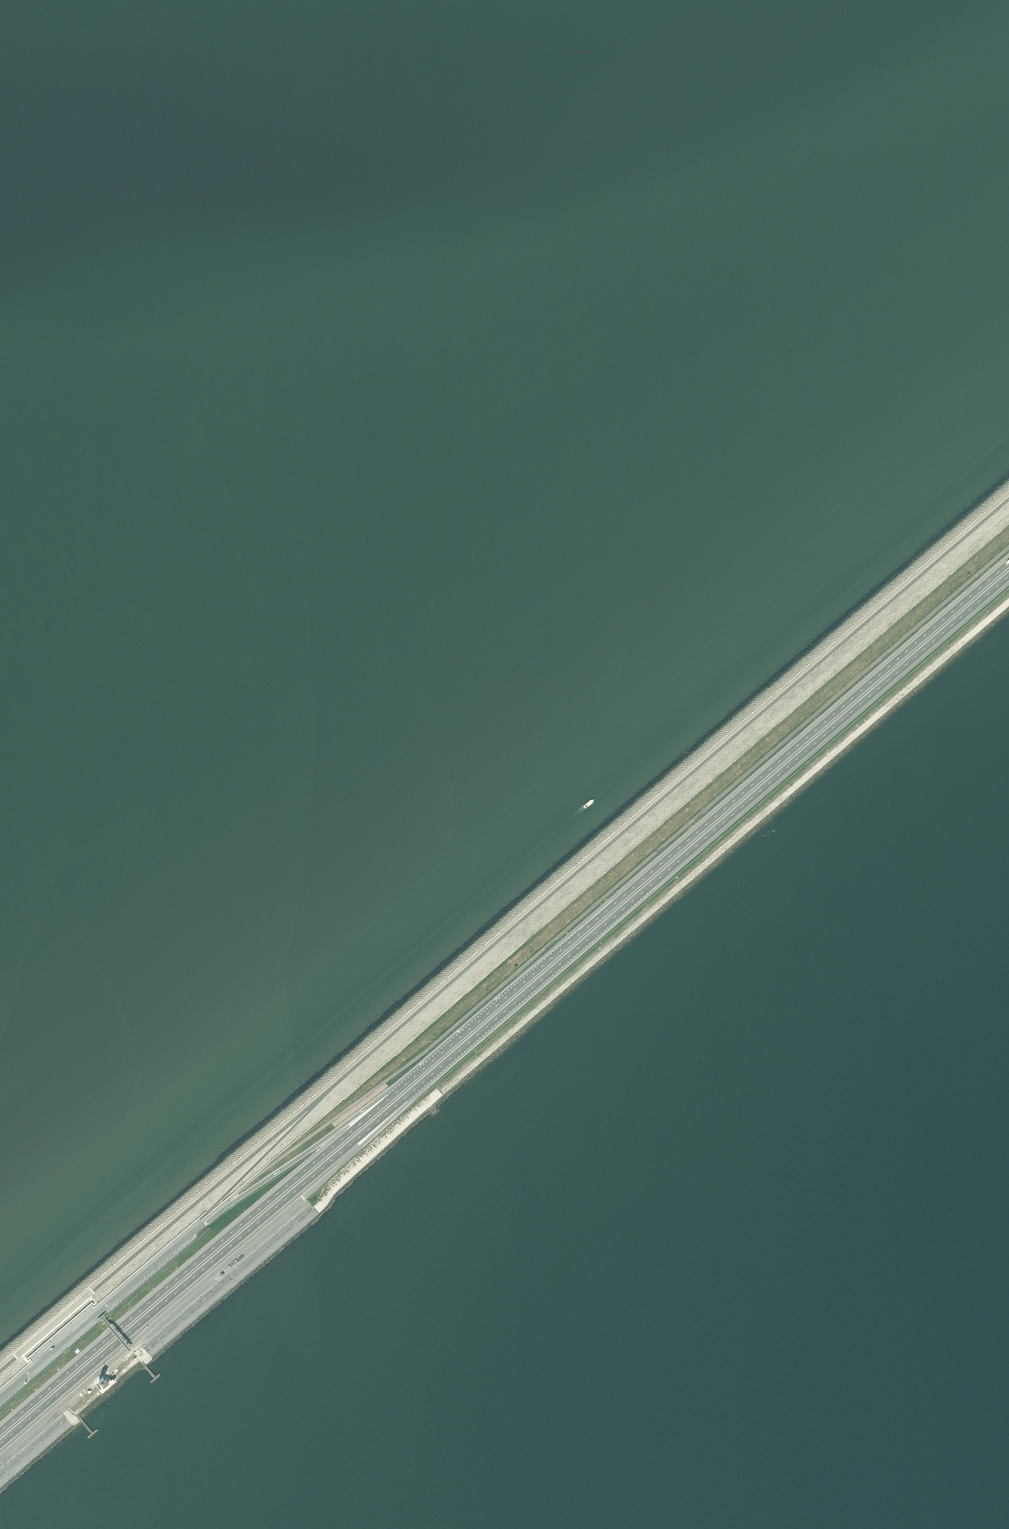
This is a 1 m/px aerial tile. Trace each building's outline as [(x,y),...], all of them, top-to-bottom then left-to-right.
[(111,1376),(118,1370),(116,1368),(109,1374),(111,1376)] [(99,1383),(97,1385),(102,1390),(113,1381),(108,1376),(105,1378),(104,1376),(103,1377),(102,1377),(99,1380),(99,1381),(98,1381),(99,1383)]
